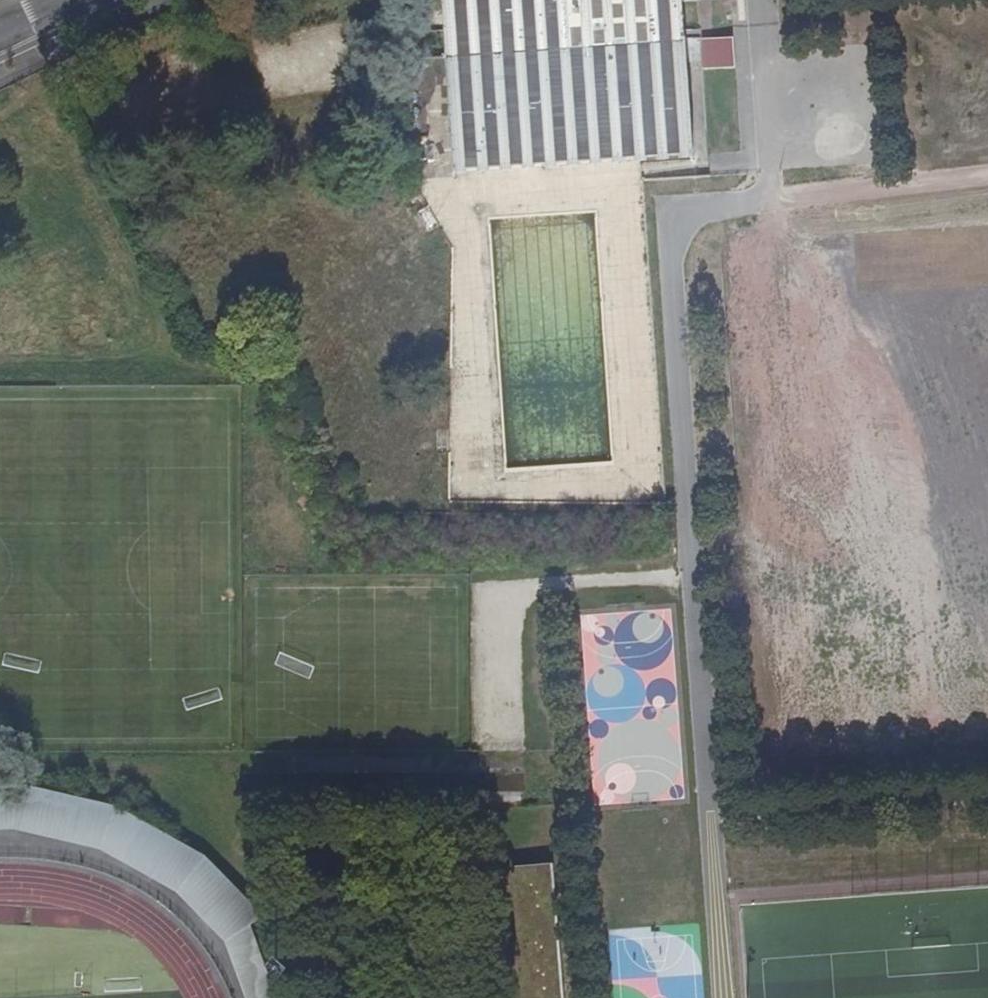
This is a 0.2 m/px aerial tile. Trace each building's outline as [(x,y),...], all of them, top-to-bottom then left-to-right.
[(682,0),(443,0),(455,168),(693,151),(682,0)] [(18,829),(102,848),(182,895),(227,940),(249,997),(280,997),(254,925),(267,915),(245,891),(209,855),(122,807),(21,783),(0,784),(0,830),(18,829)] [(552,864),(504,868),(514,997),(563,997),(552,864)]
